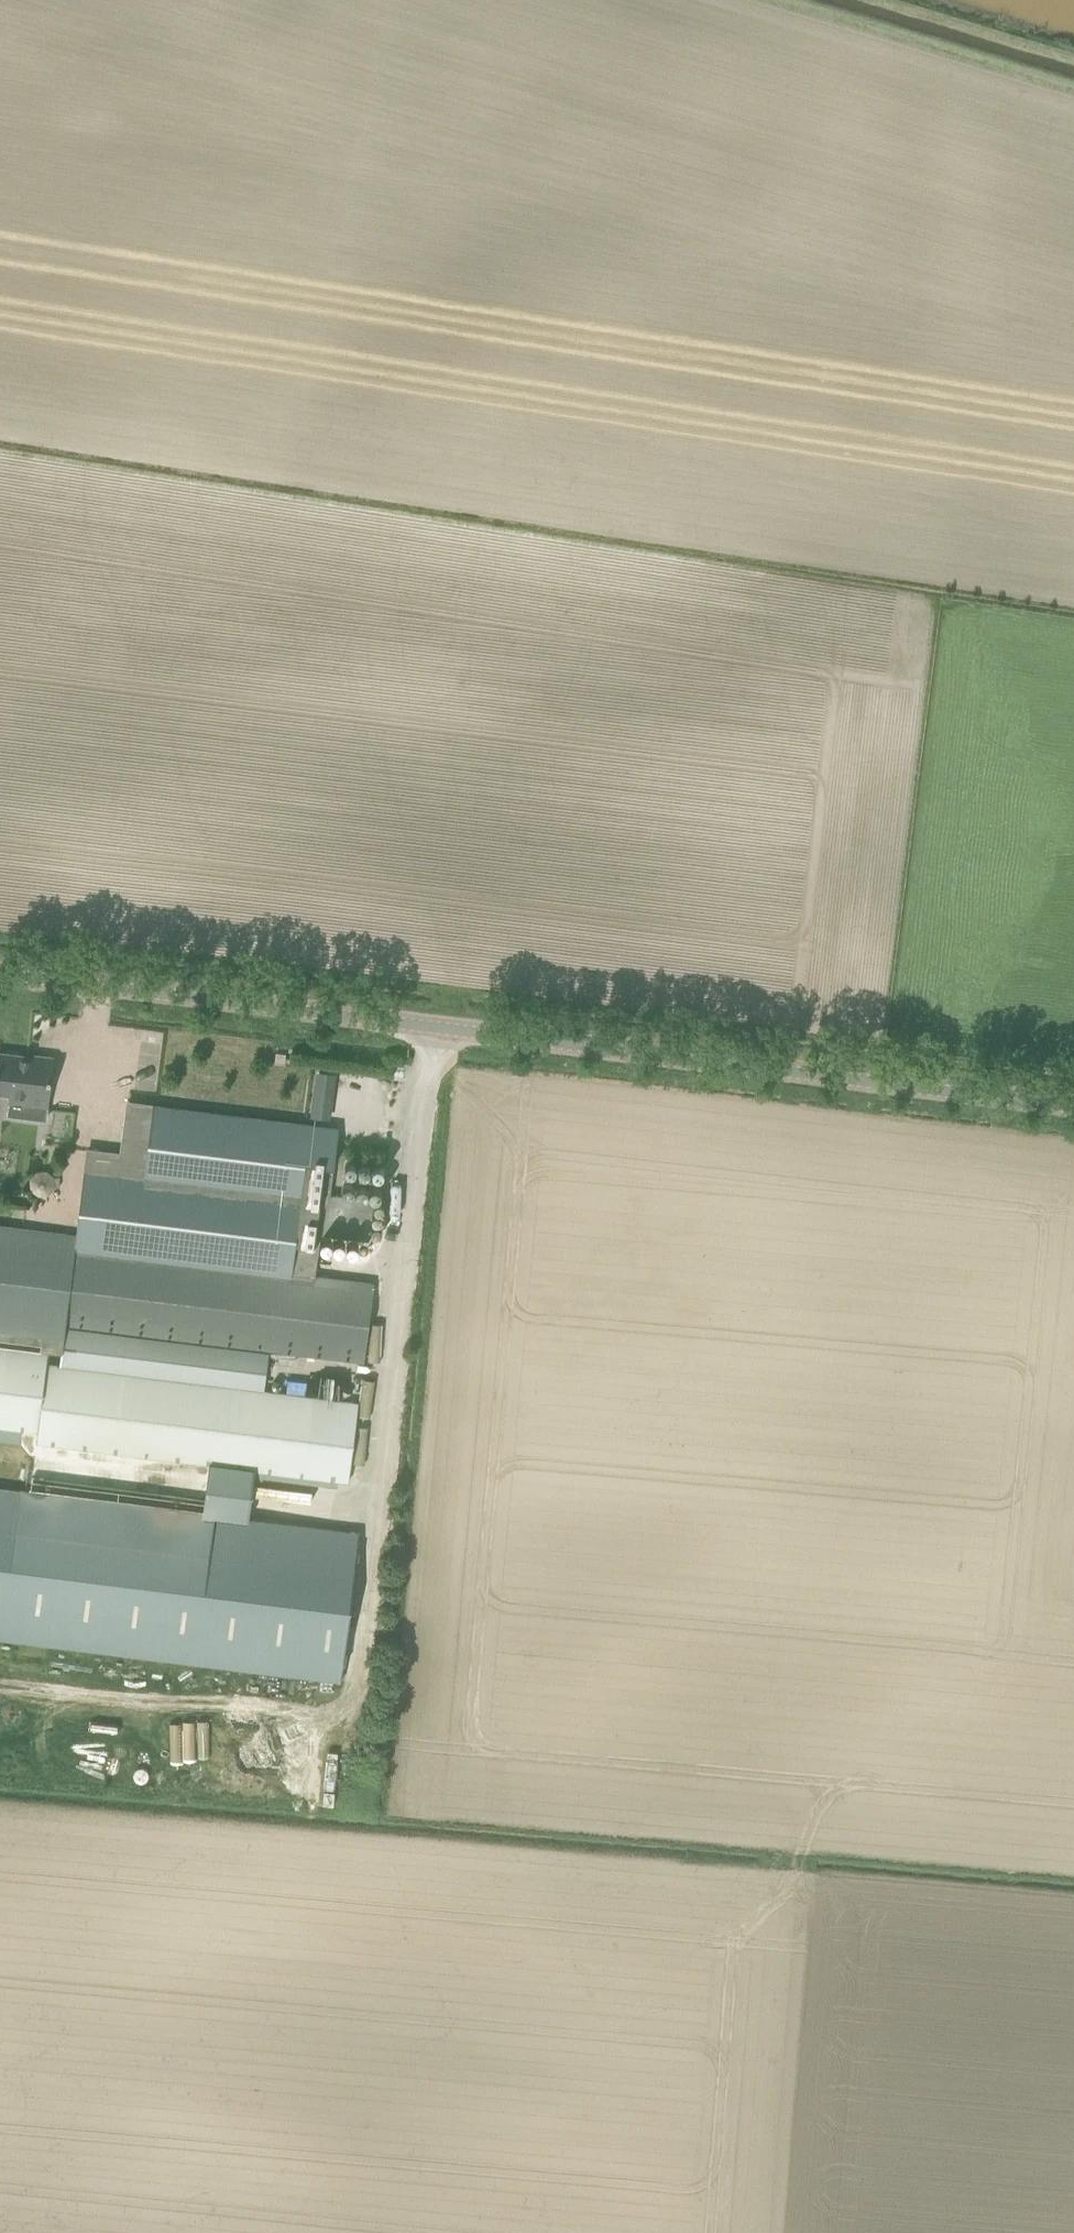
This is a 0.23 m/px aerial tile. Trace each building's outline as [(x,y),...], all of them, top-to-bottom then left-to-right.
[(116,1029),(116,1092),(138,1092),(138,1029),(116,1029)] [(230,1053),(254,1056),(255,1045),(231,1043),(230,1053)] [(10,1096),(8,1114),(45,1119),(53,1058),(31,1056),(31,1058),(0,1054),(0,1094),(10,1096)] [(87,1149),(76,1236),(95,1238),(94,1249),(292,1274),(310,1125),(153,1106),(152,1119),(126,1115),(121,1154),(87,1149)] [(310,1125),(292,1274),(313,1276),(318,1233),(369,1239),(374,1199),(330,1194),(338,1129),(310,1125)] [(65,1352),(63,1367),(51,1366),(53,1355),(0,1348),(0,1440),(20,1442),(29,1454),(34,1454),(30,1490),(214,1513),(220,1466),(240,1468),(239,1480),(249,1481),(249,1480),(262,1482),(263,1476),(337,1485),(338,1480),(348,1481),(358,1404),(255,1391),(261,1348),(364,1361),(373,1284),(313,1277),(313,1276),(292,1274),(94,1249),(95,1238),(76,1236),(0,1226),(0,1344),(65,1352)] [(339,1682),(358,1531),(214,1513),(30,1490),(0,1486),(0,1639),(339,1682)]
